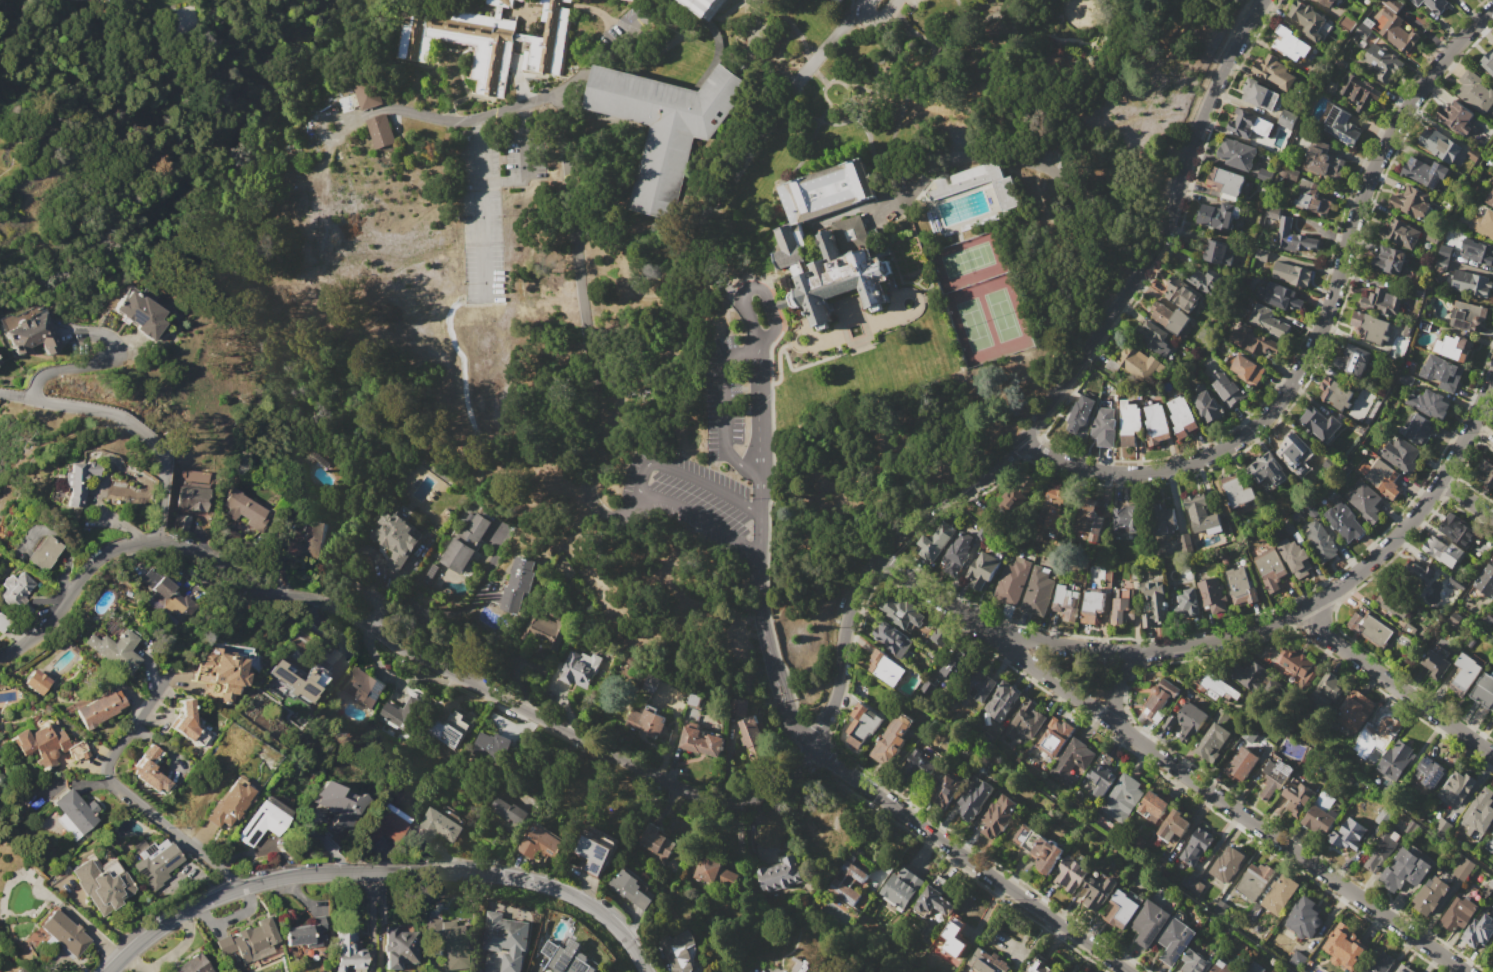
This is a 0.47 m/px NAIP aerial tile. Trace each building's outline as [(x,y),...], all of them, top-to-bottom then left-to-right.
[(480,3),(480,0),(512,0),(511,8),(480,3)] [(537,3),(538,0),(572,0),(560,75),(520,69),(523,50),(527,51),(529,42),(531,42),(532,36),(543,38),(546,22),(540,21),(543,4),(537,3)] [(712,22),(682,0),(728,0),(712,22)] [(1287,14),(1295,0),(1298,0),(1327,19),(1322,26),(1321,26),(1318,31),(1322,34),(1317,43),(1301,33),(1306,26),(1287,14)] [(1328,8),(1319,0),(1335,0),(1328,8)] [(1397,13),(1379,0),(1397,0),(1403,4),(1397,13)] [(1417,7),(1409,0),(1447,0),(1448,1),(1444,6),(1446,8),(1439,16),(1422,1),(1417,7)] [(515,21),(503,96),(476,92),(479,77),(470,76),(475,46),(430,38),(426,60),(396,55),(401,23),(406,24),(409,4),(515,21)] [(1386,7),(1395,14),(1396,13),(1403,19),(1399,25),(1410,34),(1413,30),(1421,36),(1406,54),(1377,32),(1387,19),(1380,14),(1386,7)] [(1345,14),(1355,21),(1347,31),(1338,24),(1345,14)] [(1364,16),(1375,23),(1364,40),(1359,37),(1356,42),(1350,38),(1364,16)] [(1279,23),(1293,31),(1291,34),(1311,46),(1304,57),(1301,54),(1297,61),(1286,54),(1285,55),(1272,47),(1272,43),(1275,40),(1277,39),(1279,35),(1274,31),(1279,23)] [(1373,41),(1379,45),(1379,46),(1391,54),(1392,52),(1398,56),(1397,57),(1405,62),(1399,72),(1396,70),(1387,85),(1374,76),(1378,71),(1361,60),(1373,41)] [(1492,50),(1492,51),(1492,77),(1479,62),(1492,50)] [(1251,71),(1257,60),(1261,63),(1263,60),(1264,60),(1269,51),(1278,56),(1276,60),(1289,67),(1286,71),(1297,77),(1289,92),(1279,87),(1280,85),(1266,77),(1265,79),(1252,72),(1252,71),(1251,71)] [(695,137),(691,136),(671,222),(626,211),(647,123),(584,106),(595,64),(698,92),(719,64),(748,85),(706,140),(695,137)] [(1467,68),(1492,89),(1492,103),(1482,116),(1454,93),(1462,83),(1458,80),(1467,68)] [(362,111),(353,80),(374,73),(384,104),(362,111)] [(1350,73),(1358,77),(1357,78),(1383,92),(1379,101),(1372,97),(1363,114),(1355,109),(1358,104),(1349,99),(1347,102),(1337,97),(1350,73)] [(1248,76),(1258,80),(1257,83),(1270,88),(1269,90),(1279,94),(1278,97),(1283,99),(1278,111),(1273,109),(1272,111),(1261,106),(1241,98),(1244,91),(1242,90),(1248,76)] [(1434,116),(1441,106),(1450,112),(1457,101),(1475,114),(1469,122),(1477,127),(1473,132),(1471,130),(1466,138),(1434,116)] [(1334,104),(1352,114),(1347,122),(1349,123),(1350,121),(1356,125),(1354,129),(1361,132),(1354,146),(1321,129),(1334,104)] [(1237,106),(1258,116),(1257,117),(1258,117),(1254,125),(1253,125),(1251,129),(1252,129),(1248,139),(1225,129),(1230,119),(1235,121),(1238,114),(1234,113),(1237,106)] [(1283,108),(1298,115),(1291,130),(1276,122),(1283,108)] [(386,114),(395,143),(374,150),(365,120),(386,114)] [(1416,142),(1425,127),(1433,131),(1434,129),(1462,146),(1450,164),(1437,156),(1436,158),(1429,153),(1431,151),(1416,142)] [(1218,152),(1220,145),(1221,146),(1224,137),(1234,140),(1240,141),(1239,142),(1257,148),(1256,149),(1256,150),(1257,151),(1256,155),(1254,156),(1249,172),(1224,164),(1226,159),(1224,159),(1218,152)] [(1314,139),(1329,145),(1326,153),(1345,160),(1341,172),(1342,172),(1339,180),(1318,173),(1318,175),(1302,169),(1307,157),(1305,156),(1308,147),(1310,148),(1314,139)] [(1400,172),(1406,162),(1410,155),(1413,157),(1431,167),(1434,161),(1449,169),(1443,180),(1439,178),(1433,190),(1400,172)] [(779,188),(863,158),(876,195),(792,224),(779,188)] [(931,200),(928,191),(936,188),(933,181),(1000,159),(1005,176),(931,200)] [(1293,183),(1298,171),(1281,164),(1276,176),(1293,183)] [(1218,197),(1220,192),(1215,191),(1216,187),(1205,183),(1211,165),(1244,176),(1244,179),(1251,182),(1252,184),(1251,188),(1249,189),(1247,195),(1240,192),(1239,195),(1238,196),(1237,198),(1236,202),(1218,197)] [(1259,168),(1273,172),(1269,183),(1256,179),(1259,168)] [(1302,178),(1319,184),(1317,192),(1324,194),(1323,199),(1332,202),(1327,218),(1291,206),(1294,198),(1298,200),(1300,194),(1297,193),(1302,178)] [(1387,204),(1392,194),(1399,197),(1401,192),(1404,194),(1408,184),(1431,195),(1425,208),(1428,209),(1422,221),(1387,204)] [(1491,192),(1492,189),(1492,206),(1485,201),(1490,192),(1491,192)] [(1202,203),(1220,208),(1222,202),(1235,205),(1227,233),(1196,224),(1202,203)] [(1267,207),(1279,211),(1277,220),(1264,216),(1267,207)] [(1487,208),(1492,211),(1492,240),(1487,238),(1488,236),(1468,228),(1475,212),(1484,216),(1487,208)] [(837,222),(860,215),(868,240),(845,248),(837,222)] [(1280,215),(1292,217),(1289,233),(1306,236),(1306,237),(1320,239),(1318,250),(1306,248),(1305,253),(1283,249),(1283,246),(1276,245),(1280,215)] [(1399,220),(1409,225),(1421,231),(1412,250),(1399,244),(1393,242),(1393,241),(1390,240),(1399,220)] [(805,261),(808,271),(791,276),(788,267),(780,270),(775,254),(783,251),(777,231),(793,225),(800,245),(801,245),(806,261),(805,261)] [(825,298),(833,320),(830,321),(829,328),(821,330),(818,326),(813,327),(806,305),(795,308),(791,306),(788,298),(790,293),(800,290),(796,277),(814,271),(811,263),(827,258),(820,234),(832,230),(842,260),(851,257),(850,254),(869,248),(875,266),(888,261),(893,276),(880,280),(887,303),(883,304),(883,309),(875,312),(872,308),(868,309),(861,287),(825,298)] [(1486,242),(1492,244),(1492,265),(1491,271),(1481,268),(1483,262),(1479,261),(1480,260),(1473,257),(1472,259),(1462,256),(1468,237),(1479,240),(1478,242),(1485,244),(1486,242)] [(1204,260),(1204,258),(1202,258),(1205,250),(1207,250),(1210,239),(1213,240),(1214,239),(1217,240),(1217,241),(1228,244),(1225,253),(1234,255),(1230,267),(1204,260)] [(1381,243),(1405,251),(1398,275),(1370,266),(1373,258),(1374,258),(1376,252),(1378,253),(1381,243)] [(1440,244),(1451,247),(1446,270),(1434,267),(1440,244)] [(1256,247),(1268,251),(1265,262),(1253,259),(1256,247)] [(1275,260),(1312,270),(1307,288),(1271,278),(1275,260)] [(1197,269),(1205,275),(1210,267),(1229,280),(1215,300),(1185,279),(1189,273),(1193,275),(1197,269)] [(1454,269),(1480,275),(1480,274),(1489,276),(1488,281),(1492,282),(1491,288),(1490,287),(1487,297),(1444,287),(1447,274),(1453,275),(1454,269)] [(1173,274),(1201,293),(1201,294),(1205,297),(1201,303),(1200,302),(1195,308),(1192,308),(1191,308),(1189,311),(1185,309),(1184,310),(1179,306),(1178,307),(1159,293),(1173,274)] [(1253,297),(1258,284),(1266,287),(1268,281),(1296,291),(1294,297),(1304,301),(1299,314),(1253,297)] [(1360,306),(1363,296),(1368,298),(1370,291),(1375,292),(1377,286),(1385,289),(1384,291),(1393,294),(1394,293),(1402,296),(1396,316),(1373,309),(1373,310),(1360,306)] [(152,341),(112,312),(129,289),(140,297),(143,294),(165,311),(159,319),(165,324),(152,341)] [(1476,325),(1474,331),(1451,325),(1450,323),(1451,318),(1453,317),(1455,317),(1457,306),(1453,305),(1455,299),(1487,308),(1484,320),(1481,319),(1481,321),(1480,322),(1479,324),(1478,324),(1476,325)] [(1156,300),(1174,312),(1176,308),(1189,317),(1191,316),(1196,319),(1181,341),(1148,318),(1153,311),(1149,309),(1156,300)] [(1247,322),(1256,302),(1276,311),(1273,317),(1291,326),(1285,340),(1247,322)] [(1364,329),(1364,330),(1364,332),(1363,333),(1361,334),(1360,334),(1358,334),(1357,333),(1356,332),(1356,330),(1356,329),(1357,327),(1358,327),(1350,324),(1355,310),(1365,313),(1373,315),(1373,316),(1390,322),(1387,330),(1385,330),(1384,334),(1389,336),(1387,340),(1382,339),(1380,345),(1374,344),(1375,342),(1365,339),(1368,330),(1364,329)] [(4,332),(16,327),(14,324),(34,315),(35,318),(45,314),(59,344),(55,346),(56,349),(44,354),(38,342),(24,348),(26,350),(15,355),(4,332)] [(1147,318),(1168,333),(1163,340),(1167,343),(1166,345),(1170,348),(1168,352),(1170,353),(1171,351),(1173,353),(1168,361),(1143,344),(1145,342),(1133,334),(1140,323),(1142,325),(1147,318)] [(1246,327),(1282,345),(1278,353),(1262,345),(1257,355),(1227,340),(1234,328),(1243,333),(1246,327)] [(1433,351),(1437,338),(1444,341),(1446,335),(1456,339),(1457,334),(1468,338),(1467,340),(1472,342),(1465,362),(1433,351)] [(1332,364),(1337,353),(1342,356),(1348,342),(1372,353),(1361,377),(1332,364)] [(1132,348),(1136,351),(1137,349),(1149,357),(1150,354),(1160,361),(1160,362),(1165,365),(1150,388),(1119,367),(1132,348)] [(1229,368),(1239,353),(1251,361),(1252,359),(1265,368),(1260,376),(1261,377),(1253,388),(1245,383),(1246,382),(1237,375),(1237,374),(1229,368)] [(1430,353),(1464,368),(1453,394),(1438,387),(1441,380),(1434,377),(1432,381),(1418,375),(1423,364),(1425,365),(1430,353)] [(1401,372),(1414,377),(1410,386),(1397,381),(1401,372)] [(1211,384),(1225,373),(1231,381),(1233,380),(1239,388),(1241,387),(1247,395),(1239,402),(1238,401),(1228,409),(1222,401),(1224,400),(1211,384)] [(1326,375),(1347,388),(1352,381),(1367,390),(1363,397),(1354,391),(1347,401),(1351,403),(1348,408),(1344,406),(1340,412),(1319,398),(1323,391),(1318,387),(1326,375)] [(1442,421),(1404,403),(1409,392),(1418,396),(1419,393),(1423,395),(1426,388),(1437,394),(1438,393),(1443,396),(1441,400),(1450,404),(1442,421)] [(1191,397),(1206,389),(1211,399),(1212,398),(1217,407),(1219,406),(1224,415),(1204,426),(1199,417),(1201,416),(1191,397)] [(1077,400),(1080,401),(1083,394),(1097,400),(1092,412),(1091,411),(1089,416),(1090,417),(1088,422),(1085,424),(1081,426),(1078,434),(1065,430),(1077,400)] [(1183,397),(1199,427),(1187,433),(1189,436),(1180,440),(1173,427),(1175,426),(1169,415),(1172,414),(1166,402),(1180,395),(1181,398),(1183,397)] [(1120,399),(1129,399),(1129,404),(1137,404),(1137,408),(1141,408),(1141,436),(1136,436),(1136,447),(1121,447),(1120,399)] [(1143,407),(1158,403),(1159,405),(1162,404),(1171,438),(1159,441),(1160,443),(1149,446),(1145,433),(1148,432),(1145,420),(1147,420),(1143,407)] [(1310,405),(1328,420),(1331,415),(1342,424),(1326,442),(1306,425),(1312,417),(1305,411),(1310,405)] [(1098,407),(1115,408),(1114,419),(1116,419),(1116,429),(1115,429),(1115,447),(1096,446),(1097,438),(1091,438),(1092,417),(1097,417),(1098,407)] [(1416,413),(1440,426),(1434,437),(1431,435),(1423,448),(1403,437),(1416,413)] [(1290,464),(1278,452),(1284,447),(1283,446),(1287,441),(1285,439),(1293,431),(1303,441),(1298,446),(1303,450),(1290,464)] [(1380,456),(1388,442),(1391,444),(1397,435),(1420,450),(1414,460),(1418,463),(1410,475),(1380,456)] [(314,447),(333,463),(327,469),(309,454),(314,447)] [(1267,449),(1289,476),(1277,486),(1266,495),(1246,470),(1250,467),(1256,462),(1258,461),(1256,458),(1267,449)] [(1377,458),(1399,474),(1393,483),(1395,484),(1393,487),(1399,491),(1392,500),(1376,489),(1377,488),(1363,478),(1377,458)] [(1486,460),(1492,465),(1492,488),(1492,487),(1490,490),(1482,485),(1484,482),(1475,475),(1486,460)] [(68,464),(83,464),(83,461),(91,461),(91,464),(96,464),(96,480),(88,480),(88,473),(80,473),(80,474),(83,474),(83,480),(81,480),(81,485),(82,485),(82,490),(81,490),(81,499),(69,499),(68,488),(63,488),(62,472),(68,472),(68,464)] [(1220,479),(1237,471),(1245,488),(1252,485),(1257,496),(1233,508),(1220,479)] [(1362,482),(1381,498),(1374,506),(1379,510),(1376,513),(1381,517),(1374,525),(1362,515),(1363,513),(1343,496),(1350,487),(1355,491),(1362,482)] [(997,505),(1014,516),(1027,495),(1010,484),(997,505)] [(176,509),(178,486),(208,489),(205,512),(176,509)] [(1049,486),(1056,489),(1056,488),(1067,492),(1063,502),(1046,495),(1049,486)] [(230,487),(266,511),(261,518),(265,520),(258,531),(241,520),(243,517),(238,514),(234,520),(217,508),(230,487)] [(1182,497),(1205,492),(1208,504),(1205,505),(1207,516),(1218,513),(1221,526),(1193,533),(1187,508),(1185,509),(1182,497)] [(1108,510),(1109,519),(1104,520),(1099,543),(1089,541),(1091,533),(1073,530),(1078,509),(1079,509),(1081,497),(1098,500),(1096,510),(1097,511),(1099,513),(1098,514),(1101,515),(1101,513),(1104,514),(1108,510)] [(1340,500),(1344,504),(1344,503),(1355,516),(1354,517),(1366,531),(1358,539),(1355,537),(1349,543),(1338,531),(1337,531),(1322,515),(1331,507),(1332,507),(1340,500)] [(1151,504),(1159,502),(1160,509),(1173,507),(1177,530),(1173,530),(1173,533),(1156,536),(1151,504)] [(1053,505),(1068,511),(1060,531),(1050,527),(1050,529),(1045,527),(1053,505)] [(1113,507),(1122,507),(1122,505),(1139,505),(1141,532),(1114,533),(1113,507)] [(397,572),(384,563),(393,552),(366,532),(384,508),(394,515),(397,511),(416,525),(413,529),(424,537),(397,572)] [(492,521),(475,547),(478,549),(461,574),(439,560),(462,525),(467,529),(479,512),(492,521)] [(1438,529),(1445,520),(1450,524),(1452,521),(1452,522),(1456,516),(1460,519),(1458,521),(1468,528),(1469,527),(1477,533),(1467,549),(1438,529)] [(1304,533),(1309,529),(1305,524),(1316,517),(1338,550),(1336,551),(1338,554),(1322,564),(1312,549),(1314,548),(1304,533)] [(320,561),(285,556),(288,541),(301,543),(303,532),(300,532),(302,519),(327,523),(324,543),(323,543),(320,561)] [(955,529),(931,563),(918,554),(923,548),(916,543),(922,534),(929,539),(942,521),(955,529)] [(974,540),(957,577),(943,571),(947,564),(940,561),(944,554),(946,555),(957,532),(974,540)] [(1189,533),(1192,544),(1180,547),(1177,535),(1189,533)] [(1422,548),(1431,534),(1449,546),(1452,542),(1464,551),(1452,569),(1422,548)] [(62,546),(43,573),(24,559),(32,548),(34,549),(44,535),(62,546)] [(1276,543),(1287,537),(1290,542),(1295,540),(1297,545),(1299,544),(1302,548),(1304,547),(1309,557),(1308,558),(1313,566),(1307,570),(1309,573),(1297,580),(1286,561),(1285,561),(1278,549),(1279,548),(1276,543)] [(1253,560),(1255,559),(1253,557),(1273,546),(1288,573),(1275,580),(1280,589),(1269,594),(1262,580),(1264,579),(1253,560)] [(981,549),(999,558),(989,580),(986,579),(981,590),(969,585),(972,580),(964,576),(973,557),(976,558),(981,549)] [(517,556),(536,562),(533,570),(536,572),(522,615),(500,608),(511,574),(509,573),(511,566),(513,567),(517,556)] [(1473,586),(1492,556),(1492,598),(1492,599),(1473,586)] [(1031,562),(1016,606),(991,598),(998,578),(999,578),(1004,563),(1012,566),(1015,557),(1031,562)] [(1435,569),(1413,558),(1404,576),(1426,587),(1435,569)] [(438,567),(428,585),(421,581),(432,563),(438,567)] [(1033,564),(1050,569),(1047,578),(1055,580),(1044,616),(1019,609),(1033,564)] [(1223,570),(1233,567),(1233,569),(1237,568),(1236,566),(1243,564),(1250,588),(1254,587),(1258,599),(1234,606),(1223,570)] [(12,609),(0,599),(0,595),(6,588),(1,583),(10,573),(15,578),(21,571),(35,584),(12,609)] [(141,580),(149,571),(162,575),(176,587),(172,591),(181,598),(185,594),(195,603),(188,612),(169,595),(161,604),(152,597),(156,593),(141,580)] [(1196,581),(1218,576),(1220,583),(1222,584),(1223,589),(1222,590),(1221,590),(1222,594),(1225,594),(1227,603),(1224,603),(1226,610),(1212,614),(1210,609),(1204,610),(1203,606),(1202,606),(1196,581)] [(1057,583),(1065,585),(1065,589),(1067,589),(1068,582),(1074,583),(1073,591),(1080,592),(1076,609),(1071,607),(1068,621),(1062,620),(1064,614),(1060,613),(1061,610),(1052,608),(1057,583)] [(1085,582),(1087,583),(1087,587),(1101,589),(1101,592),(1105,592),(1102,613),(1082,610),(1085,582)] [(1170,606),(1178,605),(1177,595),(1183,594),(1182,589),(1194,587),(1199,615),(1172,620),(1170,606)] [(1113,588),(1130,588),(1129,598),(1132,598),(1131,612),(1137,613),(1136,625),(1125,625),(1125,626),(1111,625),(1113,588)] [(1144,590),(1164,588),(1168,624),(1148,626),(1147,613),(1152,612),(1151,599),(1145,600),(1144,590)] [(1384,588),(1376,605),(1403,617),(1411,599),(1384,588)] [(499,603),(501,593),(487,590),(485,600),(499,603)] [(919,627),(910,621),(904,629),(884,615),(886,612),(879,607),(886,596),(894,602),(897,598),(905,603),(907,600),(919,609),(917,612),(925,617),(919,627)] [(554,653),(546,649),(552,636),(539,630),(548,610),(570,621),(554,653)] [(1356,611),(1364,617),(1367,612),(1394,630),(1381,649),(1359,635),(1358,635),(1346,627),(1356,611)] [(1,633),(0,632),(0,613),(11,622),(1,633)] [(882,621),(913,642),(901,659),(884,648),(887,643),(873,634),(882,621)] [(938,626),(949,634),(940,646),(929,638),(938,626)] [(129,676),(80,645),(88,633),(99,639),(101,635),(113,643),(124,627),(139,637),(130,652),(140,658),(129,676)] [(1287,642),(1313,660),(1301,678),(1278,663),(1285,652),(1282,649),(1287,642)] [(968,656),(956,647),(938,670),(950,679),(968,656)] [(260,680),(277,658),(286,664),(288,662),(303,673),(318,651),(323,655),(328,648),(335,653),(326,666),(332,670),(308,703),(296,694),(292,698),(286,694),(289,689),(287,688),(281,696),(260,680)] [(905,670),(894,686),(869,668),(873,663),(868,659),(876,648),(888,656),(887,657),(905,670)] [(1430,649),(1450,663),(1437,682),(1426,675),(1430,670),(1420,663),(1430,649)] [(571,651),(581,656),(583,653),(591,657),(589,660),(598,665),(587,688),(559,674),(571,651)] [(1463,651),(1485,667),(1461,700),(1447,689),(1461,668),(1454,663),(1463,651)] [(194,681),(196,662),(201,662),(203,653),(243,658),(241,672),(246,673),(245,684),(239,684),(238,694),(234,694),(233,703),(220,702),(222,684),(194,681)] [(1254,693),(1227,675),(1237,661),(1248,668),(1253,661),(1268,671),(1254,693)] [(356,665),(387,685),(371,709),(340,689),(356,665)] [(996,682),(982,703),(966,692),(969,687),(965,683),(971,674),(976,677),(983,667),(987,670),(984,674),(996,682)] [(22,685),(33,669),(51,680),(40,697),(22,685)] [(1312,693),(1328,670),(1336,676),(1335,677),(1345,684),(1342,688),(1347,691),(1335,709),(1312,693)] [(1208,671),(1241,694),(1237,700),(1225,692),(1220,699),(1217,697),(1215,701),(1204,693),(1206,689),(1199,684),(1208,671)] [(1486,673),(1492,678),(1492,703),(1489,709),(1470,696),(1479,684),(1477,683),(1482,676),(1483,677),(1486,673)] [(648,674),(660,678),(655,693),(643,689),(648,674)] [(1158,686),(1164,677),(1173,683),(1172,684),(1180,689),(1174,698),(1170,695),(1160,711),(1158,710),(1152,719),(1146,715),(1150,709),(1145,705),(1153,694),(1152,694),(1152,692),(1151,690),(1152,688),(1153,687),(1155,686),(1157,686),(1158,686)] [(1003,679),(1011,685),(1010,686),(1021,693),(1000,723),(992,717),(992,716),(984,710),(992,698),(990,697),(1003,679)] [(1353,688),(1369,698),(1369,699),(1372,700),(1373,701),(1374,703),(1374,706),(1373,708),(1372,709),(1372,710),(1357,733),(1336,720),(1342,710),(1340,709),(1353,688)] [(74,708),(81,705),(82,707),(99,697),(98,695),(106,691),(107,693),(111,690),(112,692),(117,689),(126,706),(94,724),(95,726),(87,730),(74,708)] [(688,704),(691,693),(703,696),(700,706),(688,704)] [(404,729),(380,713),(387,701),(398,709),(399,707),(403,709),(412,695),(422,701),(404,729)] [(746,699),(732,699),(732,715),(747,715),(746,699)] [(1030,699),(1037,704),(1034,709),(1037,712),(1038,711),(1047,717),(1031,739),(1010,724),(1022,708),(1023,709),(1030,699)] [(1188,699),(1208,713),(1197,731),(1196,730),(1187,745),(1164,730),(1174,716),(1176,717),(1188,699)] [(181,716),(179,701),(190,700),(194,726),(199,729),(189,742),(169,726),(176,718),(177,720),(181,716)] [(860,703),(883,718),(872,735),(869,733),(858,749),(846,741),(860,720),(852,715),(860,703)] [(1219,707),(1228,713),(1220,725),(1231,732),(1225,741),(1227,742),(1212,764),(1193,751),(1213,723),(1210,721),(1219,707)] [(472,725),(454,751),(434,738),(451,712),(454,713),(457,708),(466,714),(463,719),(472,725)] [(626,725),(632,708),(643,712),(645,708),(665,716),(664,720),(666,720),(660,738),(656,736),(654,739),(639,734),(640,730),(626,725)] [(764,743),(754,715),(737,720),(746,749),(764,743)] [(904,716),(906,717),(908,715),(914,719),(902,737),(906,739),(886,767),(870,756),(878,744),(875,742),(880,734),(883,736),(897,717),(901,719),(904,716)] [(1380,725),(1380,723),(1381,720),(1382,718),(1385,716),(1388,715),(1391,716),(1393,718),(1394,718),(1395,716),(1404,722),(1380,755),(1373,750),(1375,746),(1360,736),(1369,724),(1375,728),(1378,724),(1380,725)] [(20,758),(12,744),(14,743),(11,737),(25,729),(28,735),(55,719),(67,740),(72,738),(75,743),(81,740),(90,754),(81,759),(80,757),(60,768),(57,764),(44,772),(40,766),(37,768),(34,762),(37,760),(32,751),(20,758)] [(1056,720),(1063,725),(1065,721),(1075,728),(1053,759),(1035,746),(1046,731),(1048,733),(1056,720)] [(719,758),(680,747),(686,726),(689,727),(690,722),(697,724),(696,729),(699,729),(698,733),(709,736),(710,732),(724,736),(719,758)] [(474,747),(480,731),(494,736),(495,733),(512,739),(505,758),(474,747)] [(1074,736),(1098,752),(1086,770),(1075,763),(1069,772),(1080,779),(1073,790),(1049,774),(1074,736)] [(1376,766),(1391,745),(1393,747),(1399,739),(1414,749),(1412,752),(1416,755),(1407,767),(1405,766),(1395,780),(1376,766)] [(166,793),(159,788),(156,792),(134,777),(137,773),(135,772),(136,770),(133,768),(150,744),(159,750),(150,763),(153,765),(151,769),(172,784),(166,793)] [(1259,757),(1243,781),(1237,777),(1235,780),(1224,772),(1242,746),(1259,757)] [(936,767),(921,790),(905,780),(912,769),(906,765),(917,749),(928,756),(925,760),(936,767)] [(1428,756),(1448,770),(1433,791),(1411,776),(1417,767),(1417,766),(1424,756),(1427,758),(1428,756)] [(1267,802),(1259,796),(1266,784),(1264,783),(1267,778),(1264,777),(1266,774),(1262,771),(1269,760),(1275,764),(1276,762),(1277,764),(1281,758),(1294,768),(1279,790),(1277,788),(1267,802)] [(1098,763),(1116,776),(1100,800),(1093,795),(1099,786),(1085,777),(1089,770),(1092,772),(1098,763)] [(963,781),(943,810),(932,803),(935,798),(933,797),(938,790),(933,787),(937,782),(933,780),(942,766),(963,781)] [(1124,772),(1142,784),(1139,788),(1144,792),(1122,824),(1099,808),(1124,772)] [(1477,780),(1458,806),(1454,803),(1451,806),(1442,800),(1443,798),(1439,795),(1455,773),(1457,775),(1459,772),(1465,776),(1467,773),(1477,780)] [(1293,776),(1316,793),(1297,819),(1291,814),(1292,812),(1287,808),(1291,801),(1280,794),(1293,776)] [(253,790),(238,816),(240,818),(236,825),(230,821),(228,825),(221,821),(217,828),(204,819),(216,799),(220,801),(222,797),(220,796),(224,790),(226,791),(233,778),(253,790)] [(994,788),(981,806),(983,808),(977,816),(975,814),(969,822),(955,813),(961,805),(956,802),(971,780),(977,784),(981,779),(994,788)] [(361,805),(347,836),(328,827),(334,816),(311,805),(323,781),(355,796),(361,792),(367,800),(361,805)] [(1485,785),(1492,790),(1492,793),(1490,798),(1492,800),(1490,804),(1492,807),(1492,818),(1490,822),(1492,823),(1484,834),(1475,828),(1469,836),(1465,833),(1468,829),(1459,823),(1463,818),(1461,816),(1476,795),(1477,796),(1485,785)] [(81,835),(51,802),(68,787),(84,805),(90,800),(99,809),(92,815),(97,821),(81,835)] [(1150,789),(1170,803),(1159,819),(1150,813),(1146,818),(1136,810),(1150,789)] [(1322,790),(1335,799),(1329,807),(1339,814),(1322,838),(1301,822),(1315,803),(1313,802),(1322,790)] [(1003,791),(1007,794),(1008,793),(1020,801),(1011,814),(1013,815),(1008,822),(1009,823),(1003,831),(1001,830),(997,837),(993,834),(990,838),(976,829),(981,821),(979,819),(991,801),(995,804),(1003,791)] [(488,810),(496,798),(513,807),(514,805),(528,813),(522,825),(510,818),(508,822),(488,810)] [(263,799),(289,817),(276,836),(265,829),(251,849),(236,838),(263,799)] [(382,801),(410,819),(394,844),(380,835),(373,845),(359,836),(382,801)] [(431,806),(464,826),(455,842),(439,833),(437,837),(419,826),(431,806)] [(1384,806),(1393,812),(1382,826),(1374,820),(1384,806)] [(1174,807),(1182,812),(1180,815),(1191,822),(1181,837),(1175,832),(1168,842),(1156,833),(1174,807)] [(1056,808),(1063,813),(1059,818),(1052,814),(1056,808)] [(1350,816),(1367,829),(1358,841),(1362,844),(1357,851),(1348,845),(1347,847),(1343,844),(1340,848),(1327,839),(1334,829),(1338,832),(1350,816)] [(1440,816),(1452,825),(1444,836),(1432,827),(1440,816)] [(1411,820),(1419,825),(1411,836),(1403,830),(1411,820)] [(537,821),(567,843),(556,858),(549,853),(547,856),(542,852),(540,850),(534,859),(518,847),(537,821)] [(639,844),(651,823),(661,829),(659,833),(676,843),(666,861),(656,855),(657,854),(639,844)] [(1178,857),(1188,843),(1186,842),(1199,823),(1215,835),(1193,867),(1178,857)] [(1387,825),(1395,830),(1390,838),(1397,843),(1375,874),(1362,865),(1371,853),(1371,852),(1376,845),(1374,844),(1387,825)] [(600,879),(582,870),(588,860),(577,854),(591,826),(620,840),(600,879)] [(1227,837),(1236,844),(1232,849),(1238,853),(1232,861),(1239,866),(1231,878),(1232,879),(1226,888),(1205,873),(1221,850),(1219,849),(1227,837)] [(1037,861),(1042,854),(1043,855),(1042,853),(1042,851),(1043,850),(1044,849),(1046,848),(1047,848),(1049,849),(1046,846),(1049,841),(1055,845),(1056,844),(1065,850),(1047,875),(1035,867),(1038,862),(1037,861)] [(132,865),(144,857),(146,859),(170,843),(183,861),(166,873),(169,878),(161,884),(162,886),(152,893),(132,865)] [(1409,850),(1432,866),(1417,887),(1407,879),(1400,889),(1398,887),(1394,893),(1384,885),(1385,883),(1378,879),(1381,875),(1380,875),(1387,866),(1394,871),(1397,867),(1395,865),(1402,855),(1404,856),(1409,850)] [(714,880),(712,885),(690,875),(696,861),(702,863),(707,853),(717,858),(717,860),(722,862),(720,867),(738,875),(732,888),(714,880)] [(761,890),(756,872),(755,870),(765,866),(766,868),(785,862),(783,858),(794,854),(796,859),(803,880),(790,885),(789,887),(787,888),(784,888),(783,888),(782,887),(766,892),(765,889),(761,890)] [(1067,854),(1089,870),(1072,894),(1065,889),(1066,887),(1060,883),(1059,885),(1053,881),(1059,872),(1056,870),(1067,854)] [(1159,856),(1169,863),(1162,874),(1152,867),(1159,856)] [(1452,873),(1463,856),(1475,863),(1463,881),(1452,873)] [(71,870),(88,859),(97,872),(102,869),(107,878),(114,874),(122,886),(118,889),(124,897),(120,900),(122,904),(102,917),(88,895),(86,896),(76,882),(78,881),(71,870)] [(849,859),(869,873),(860,886),(854,881),(851,886),(861,893),(852,907),(828,889),(849,859)] [(1252,863),(1258,867),(1260,863),(1265,867),(1266,865),(1276,871),(1254,902),(1234,888),(1252,863)] [(903,912),(877,893),(892,871),(898,875),(904,866),(923,880),(917,889),(919,890),(903,912)] [(645,910),(626,896),(624,898),(615,890),(616,889),(609,883),(614,877),(616,878),(625,867),(641,879),(638,883),(641,886),(638,889),(653,900),(645,910)] [(1284,872),(1301,884),(1278,917),(1259,904),(1267,892),(1269,894),(1284,872)] [(1180,883),(1187,873),(1197,879),(1190,890),(1180,883)] [(1088,878),(1090,879),(1092,876),(1099,880),(1100,879),(1103,882),(1108,875),(1118,881),(1096,913),(1079,901),(1087,889),(1082,886),(1088,878)] [(1425,884),(1426,884),(1430,878),(1433,880),(1436,875),(1454,888),(1434,916),(1430,913),(1428,916),(1414,906),(1416,903),(1413,901),(1425,884)] [(916,906),(931,885),(943,893),(941,896),(955,905),(948,916),(934,906),(930,912),(924,908),(922,911),(916,906)] [(1125,887),(1143,899),(1122,930),(1115,925),(1114,927),(1098,915),(1100,913),(1106,917),(1114,905),(1109,902),(1119,888),(1122,891),(1125,887)] [(1323,922),(1322,924),(1321,926),(1319,927),(1317,927),(1317,928),(1310,938),(1306,935),(1305,937),(1304,938),(1302,938),(1299,938),(1297,936),(1297,933),(1285,925),(1287,922),(1286,922),(1294,910),(1292,909),(1297,902),(1299,903),(1305,895),(1316,902),(1314,904),(1320,908),(1318,912),(1319,913),(1318,915),(1318,916),(1319,916),(1321,918),(1322,919),(1323,922)] [(1457,896),(1463,900),(1465,897),(1478,907),(1463,929),(1457,925),(1452,933),(1442,926),(1443,924),(1440,922),(1441,921),(1440,920),(1457,896)] [(1147,898),(1170,914),(1147,949),(1134,940),(1140,933),(1129,926),(1131,923),(1130,923),(1147,898)] [(38,927),(54,909),(73,926),(75,924),(82,930),(80,932),(89,941),(74,958),(38,927)] [(523,956),(520,971),(500,971),(504,953),(509,954),(510,949),(502,947),(501,952),(482,949),(488,909),(503,912),(502,918),(531,922),(526,951),(522,951),(521,955),(523,956)] [(1485,913),(1492,919),(1492,934),(1484,946),(1479,942),(1475,949),(1460,938),(1474,918),(1479,921),(1485,913)] [(278,941),(271,945),(273,951),(229,970),(216,941),(228,936),(230,939),(237,936),(235,932),(247,927),(249,929),(257,926),(255,921),(267,916),(278,941)] [(287,947),(284,929),(312,925),(311,917),(323,916),(325,932),(323,932),(324,941),(287,947)] [(955,916),(965,923),(956,936),(967,944),(957,959),(942,949),(949,940),(942,935),(955,916)] [(1172,916),(1195,932),(1171,967),(1159,959),(1166,948),(1155,940),(1172,916)] [(440,955),(425,955),(425,921),(440,921),(440,955)] [(1340,921),(1351,928),(1350,930),(1349,932),(1348,934),(1349,936),(1349,937),(1350,935),(1351,934),(1353,933),(1354,933),(1355,933),(1356,934),(1357,936),(1357,937),(1361,940),(1358,943),(1367,949),(1353,971),(1340,963),(1338,965),(1335,965),(1332,963),(1331,959),(1333,956),(1322,949),(1340,921)] [(443,928),(469,926),(471,955),(466,955),(467,968),(447,970),(443,928)] [(385,927),(397,927),(397,932),(417,932),(417,963),(397,963),(397,971),(385,971),(385,927)] [(692,971),(673,971),(660,942),(692,928),(698,943),(688,947),(692,958),(690,959),(695,969),(692,971)] [(363,949),(363,971),(352,971),(352,966),(343,966),(343,971),(336,971),(336,933),(354,933),(354,941),(358,940),(358,949),(363,949)] [(541,952),(549,939),(560,946),(552,958),(541,952)] [(597,969),(595,971),(566,971),(555,965),(559,958),(555,956),(561,946),(597,969)] [(1011,965),(1007,971),(984,971),(974,965),(979,957),(974,953),(979,946),(992,955),(994,952),(1000,955),(999,957),(1011,965)] [(1212,962),(1205,971),(1183,971),(1179,970),(1185,962),(1180,959),(1188,947),(1196,953),(1197,952),(1212,962)] [(1395,958),(1385,971),(1370,971),(1362,967),(1373,949),(1380,954),(1383,950),(1395,958)] [(1296,950),(1308,958),(1300,971),(1287,963),(1296,950)] [(199,952),(212,971),(168,971),(199,952)] [(1056,971),(1055,971),(1025,971),(1031,964),(1033,965),(1038,958),(1056,971)] [(1265,968),(1262,971),(1245,971),(1248,968),(1253,960),(1265,968)] [(1225,963),(1238,971),(1209,971),(1215,963),(1222,968),(1225,963)] [(1401,963),(1415,971),(1395,971),(1401,963)]
